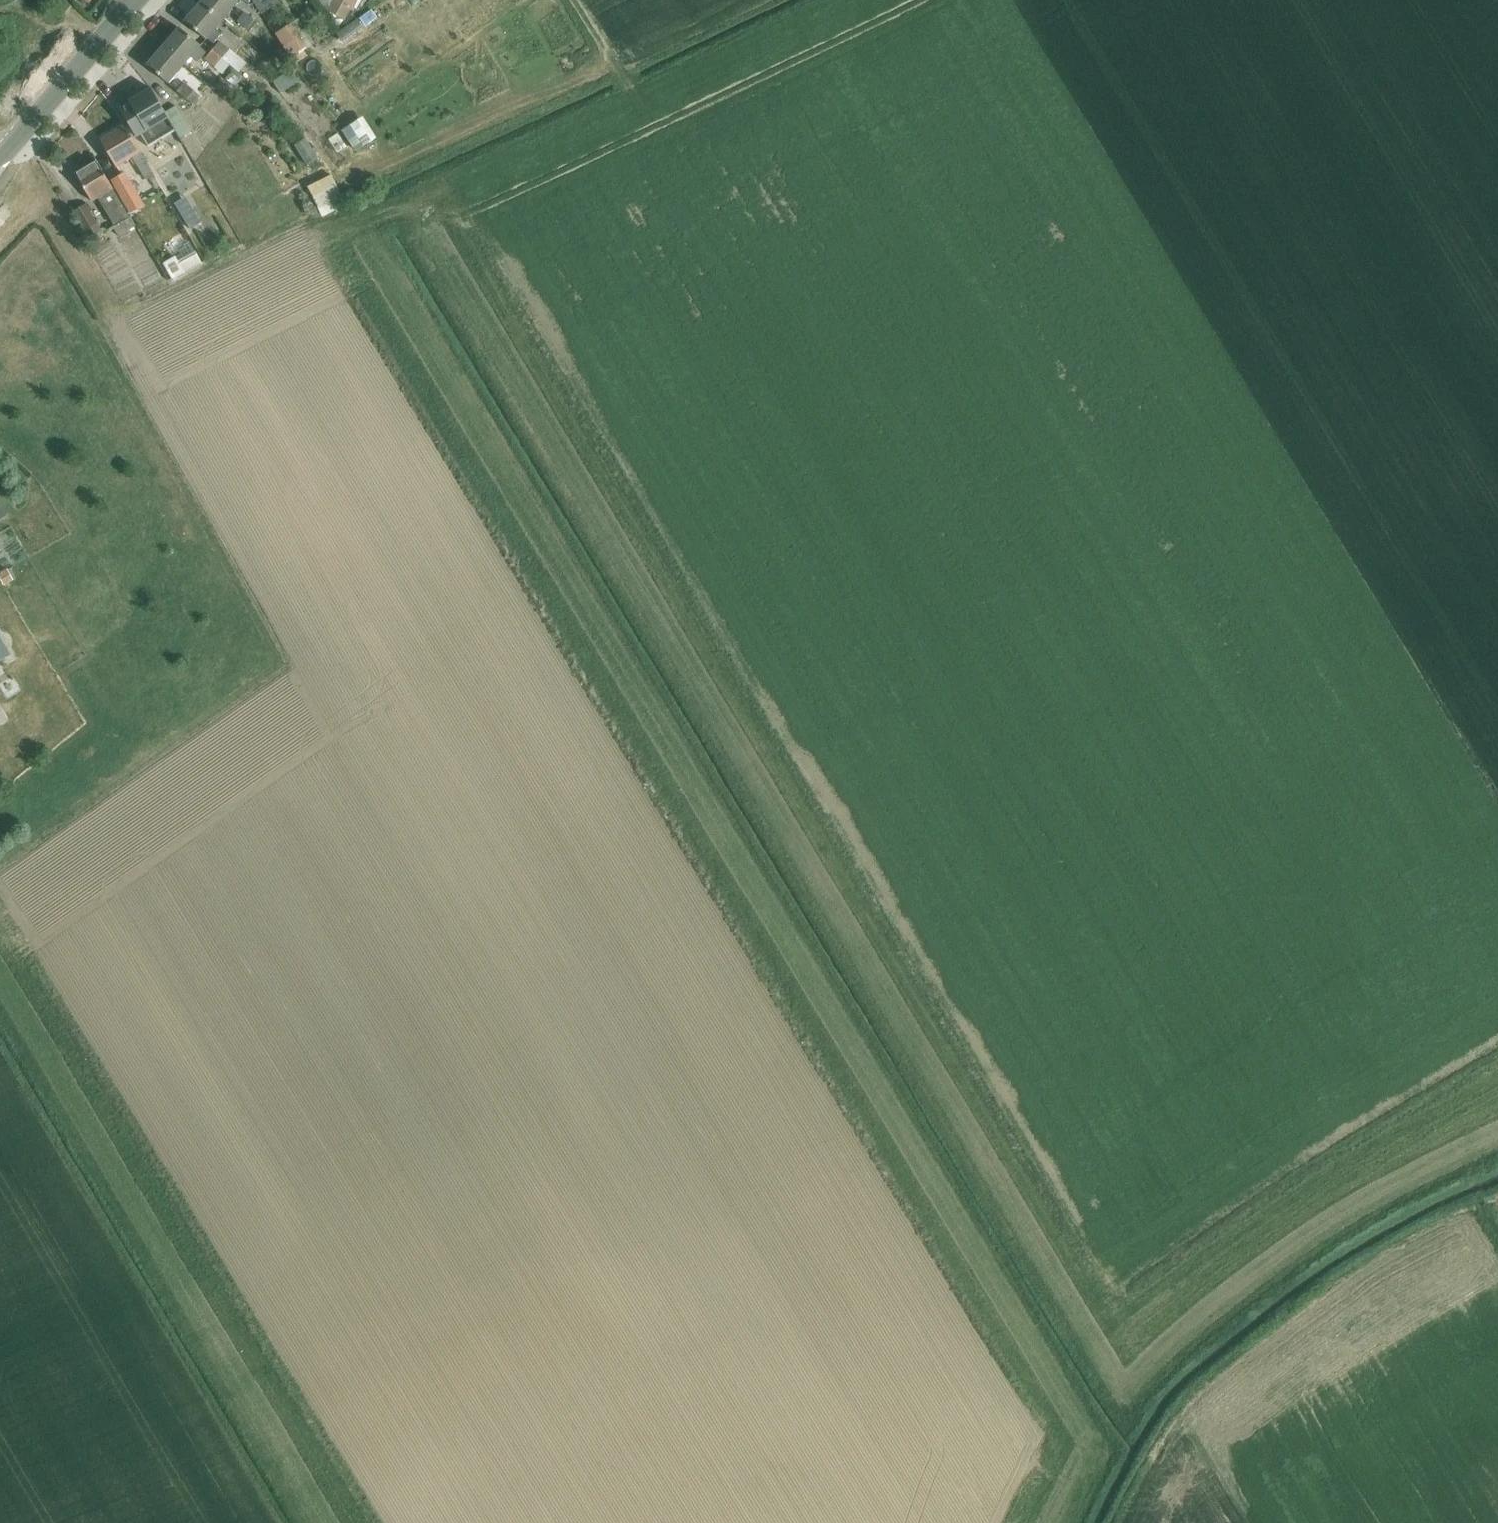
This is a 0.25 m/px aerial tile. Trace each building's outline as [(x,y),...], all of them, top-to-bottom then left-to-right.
[(221,22),(237,3),(234,0),(203,0),(200,4),(221,22)] [(277,0),(251,0),(260,16),(279,4),(277,0)] [(325,14),(324,15),(335,31),(345,21),(346,22),(357,0),(317,0),(325,14)] [(57,9),(64,15),(71,7),(64,1),(57,9)] [(214,31),(221,22),(200,4),(183,24),(205,41),(206,40),(213,45),(220,36),(214,31)] [(237,23),(247,31),(255,22),(245,14),(237,23)] [(350,38),(369,26),(362,16),(344,28),(350,38)] [(308,57),(305,52),(307,51),(291,25),(275,35),(294,66),(308,57)] [(179,29),(163,48),(184,66),(191,58),(197,64),(205,54),(199,49),(200,47),(179,29)] [(218,44),(211,52),(227,66),(238,75),(246,66),(218,44)] [(163,48),(147,67),(168,85),(184,66),(163,48)] [(227,66),(211,52),(204,61),(221,74),(227,66)] [(278,80),(273,83),(281,95),(286,92),(299,83),(294,77),(291,71),(278,80)] [(201,97),(185,84),(177,93),(193,106),(201,97)] [(175,132),(164,113),(165,113),(151,89),(129,102),(130,103),(120,109),(137,139),(141,136),(148,147),(175,132)] [(175,106),(165,113),(164,113),(175,132),(175,131),(183,146),(184,145),(180,138),(190,132),(175,106)] [(342,131),(355,153),(377,139),(363,118),(342,131)] [(132,159),(145,182),(153,177),(125,128),(100,142),(116,169),(132,159)] [(114,229),(119,238),(135,228),(130,220),(97,163),(76,176),(92,204),(101,199),(117,227),(114,229)] [(125,173),(112,181),(131,214),(144,206),(125,173)] [(307,189),(323,218),(347,206),(332,176),(307,189)] [(74,214),(91,243),(104,236),(86,207),(74,214)] [(194,212),(183,218),(191,232),(203,225),(194,212)] [(163,264),(171,280),(201,264),(193,249),(163,264)] [(13,654),(0,633),(0,662),(13,654)]
